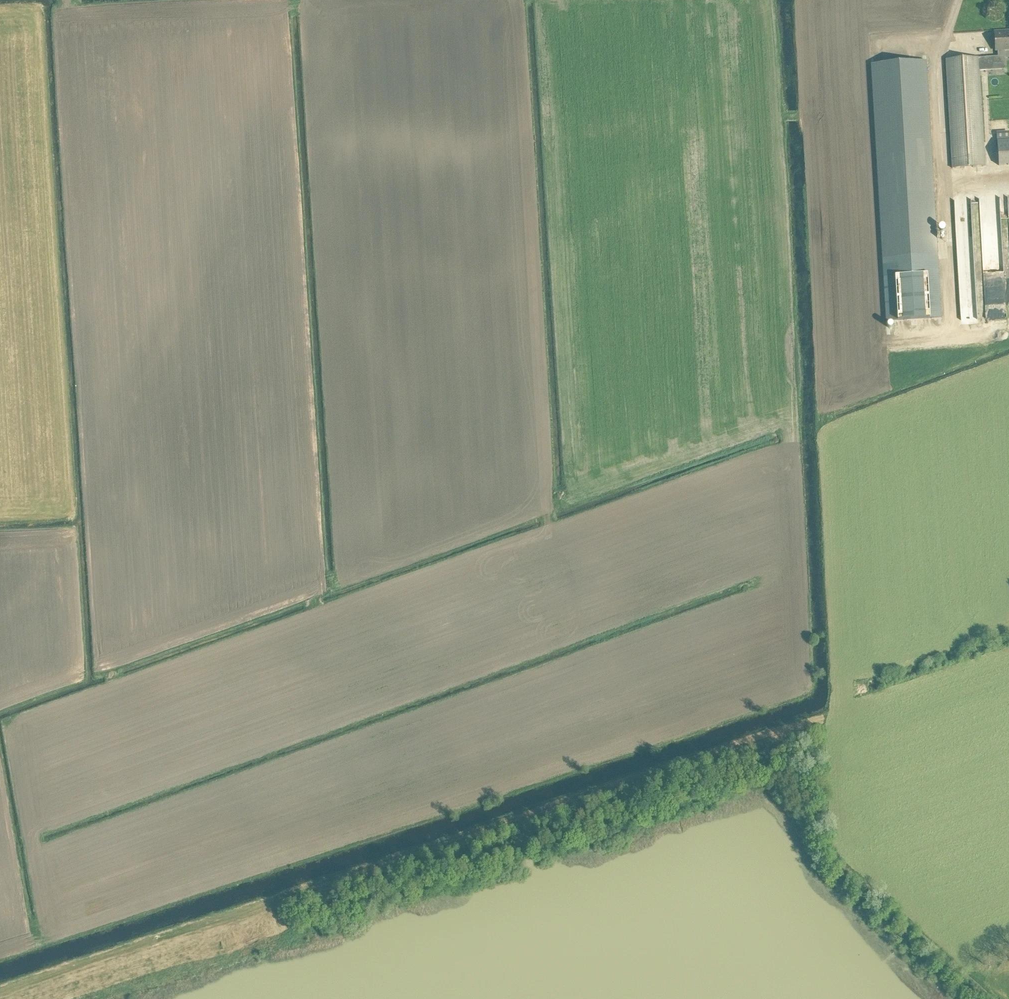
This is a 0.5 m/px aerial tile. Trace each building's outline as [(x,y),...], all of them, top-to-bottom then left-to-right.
[(1008,50),(1008,31),(994,32),(995,51),(997,51),(998,57),(985,58),(978,59),(978,58),(946,60),(952,169),(985,167),(979,71),(994,70),(993,65),(1004,64),(1003,50),(1008,50)] [(935,61),(880,64),(895,325),(950,322),(935,61)] [(997,142),(1008,142),(1008,133),(997,133),(997,142)] [(997,142),(998,166),(1008,166),(1008,142),(997,142)]
